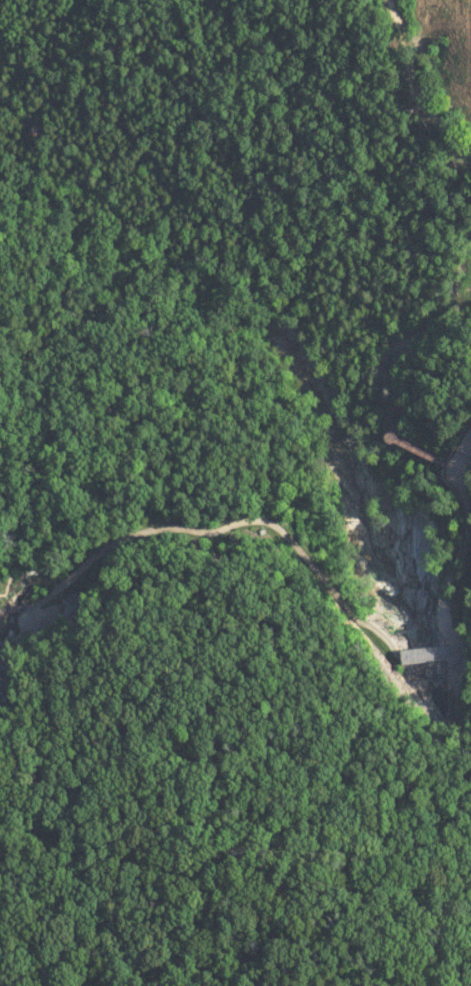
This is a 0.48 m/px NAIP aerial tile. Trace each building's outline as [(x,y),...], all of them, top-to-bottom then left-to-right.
[(405,664),(443,659),(444,665),(456,663),(454,649),(444,650),(443,644),(403,649),(405,664)]
